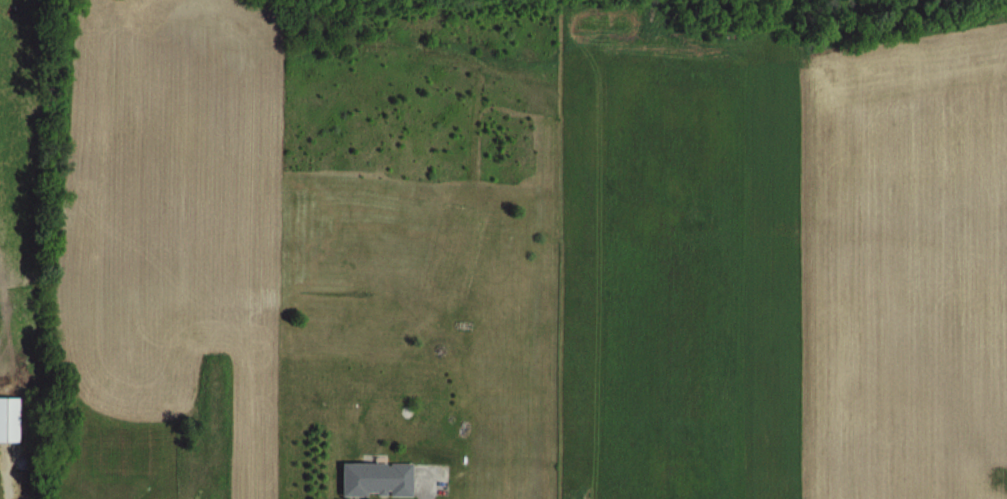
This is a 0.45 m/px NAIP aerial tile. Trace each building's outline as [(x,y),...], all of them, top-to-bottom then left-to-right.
[(0,399),(0,441),(13,441),(13,399),(0,399)] [(337,496),(406,497),(406,464),(337,463),(337,496)]
